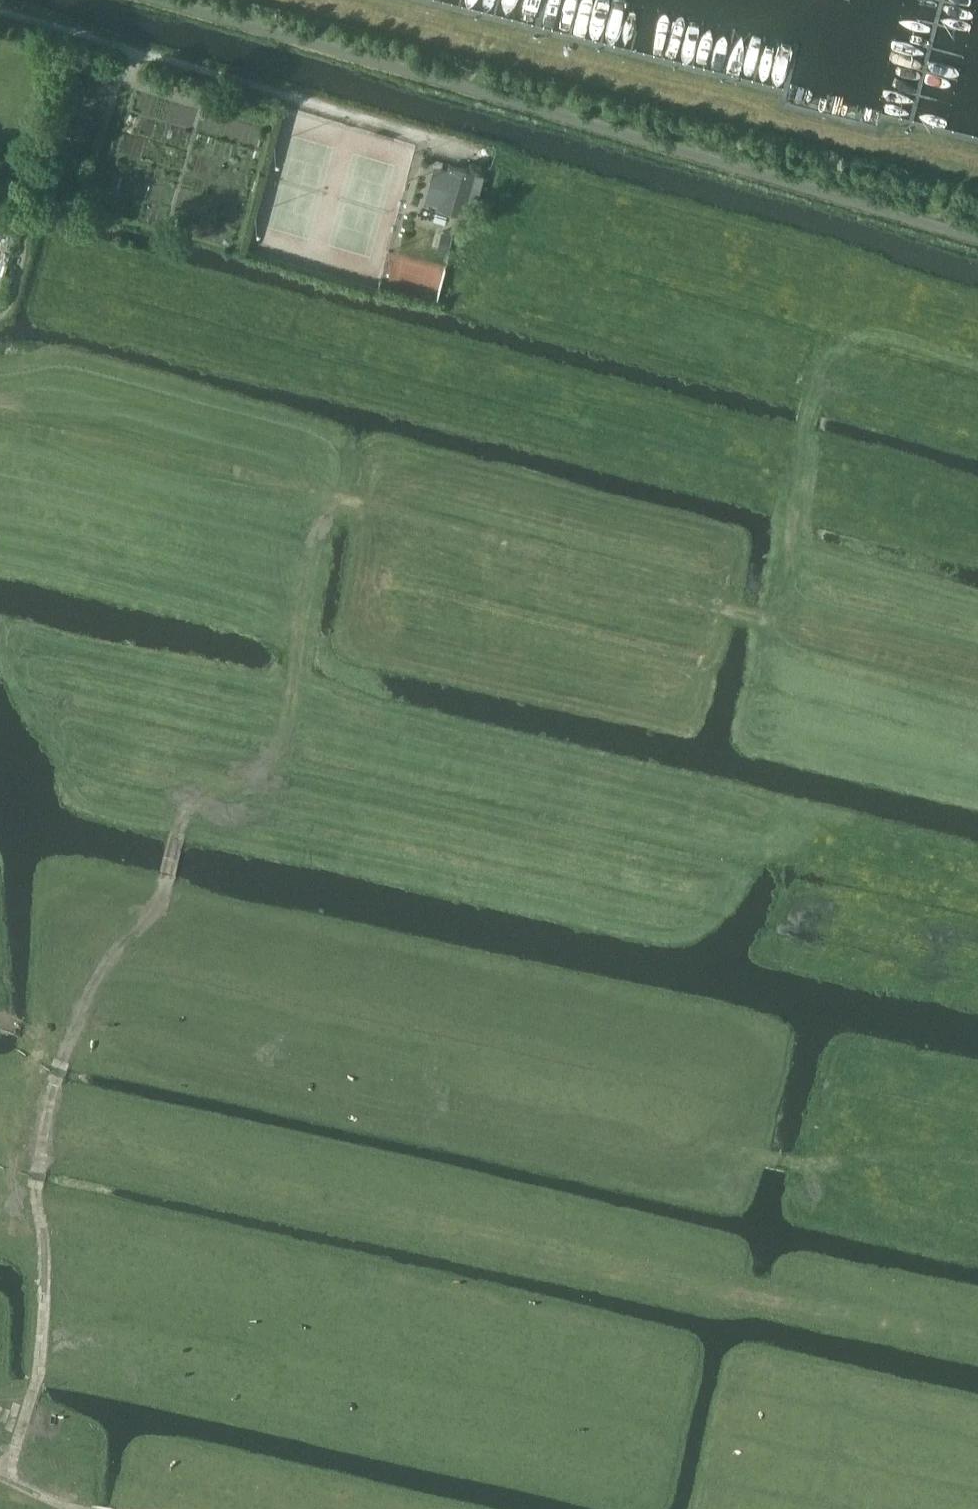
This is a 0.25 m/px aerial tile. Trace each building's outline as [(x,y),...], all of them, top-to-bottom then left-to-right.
[(485,174),(475,171),(475,170),(449,163),(448,167),(434,164),(425,200),(439,203),(438,204),(464,211),(468,199),(477,201),(485,174)]
